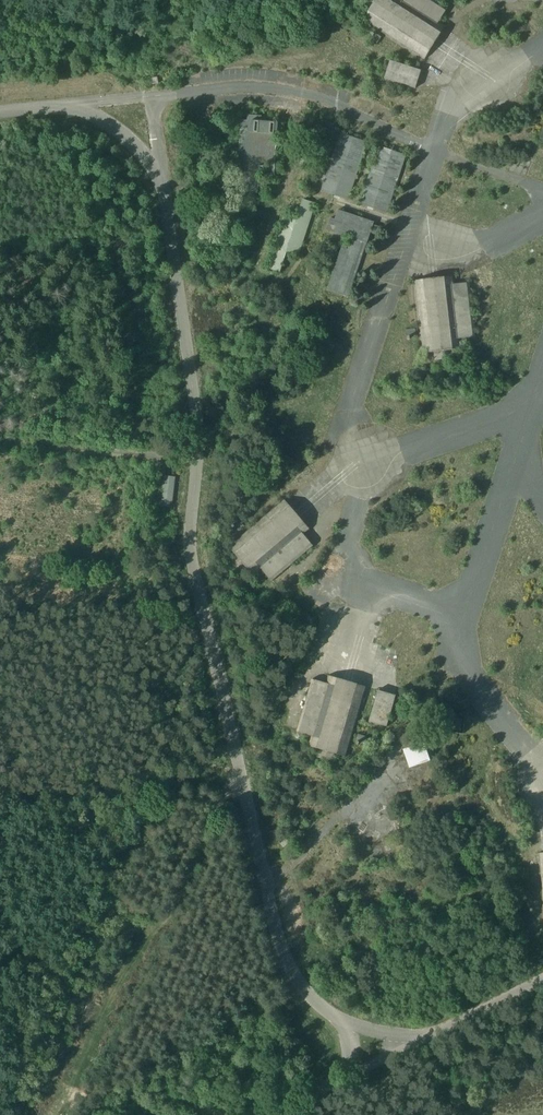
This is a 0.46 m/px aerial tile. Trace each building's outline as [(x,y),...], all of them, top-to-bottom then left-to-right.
[(426,58),(443,31),(434,25),(445,7),(433,0),(379,0),(378,0),(370,0),(366,7),(372,10),(366,20),(401,42),(426,58)] [(386,80),(411,88),(417,69),(392,61),(386,80)] [(237,189),(259,191),(260,177),(275,178),(278,151),(279,136),(285,137),(286,126),(261,124),(262,117),(250,116),(249,123),(244,122),(242,148),(236,148),(234,158),(240,159),(237,189)] [(321,190),(351,199),(369,142),(340,132),(321,190)] [(360,202),(389,211),(407,154),(378,145),(360,202)] [(268,264),(281,268),(285,255),(300,260),(318,205),(303,200),(297,218),(284,214),(268,264)] [(327,291),(347,297),(365,243),(373,246),(379,226),(371,224),(372,221),(339,210),(336,218),(330,216),(326,230),(348,237),(345,247),(341,246),(327,291)] [(434,354),(434,362),(450,360),(449,352),(459,351),(458,343),(477,341),(470,284),(452,286),(451,277),(413,281),(422,355),(434,354)] [(162,504),(173,505),(175,476),(164,475),(162,504)] [(265,568),(275,580),(279,576),(314,545),(304,534),(311,528),(286,500),(232,548),(239,556),(232,562),(243,574),(250,568),(257,575),(265,568)] [(317,758),(333,763),(335,756),(345,758),(365,687),(332,678),(329,686),(314,681),(299,734),(313,738),(310,748),(320,751),(317,758)] [(371,721),(388,726),(396,696),(379,691),(371,721)] [(463,731),(464,715),(454,714),(452,730),(463,731)] [(408,753),(415,772),(434,764),(426,746),(408,753)]
